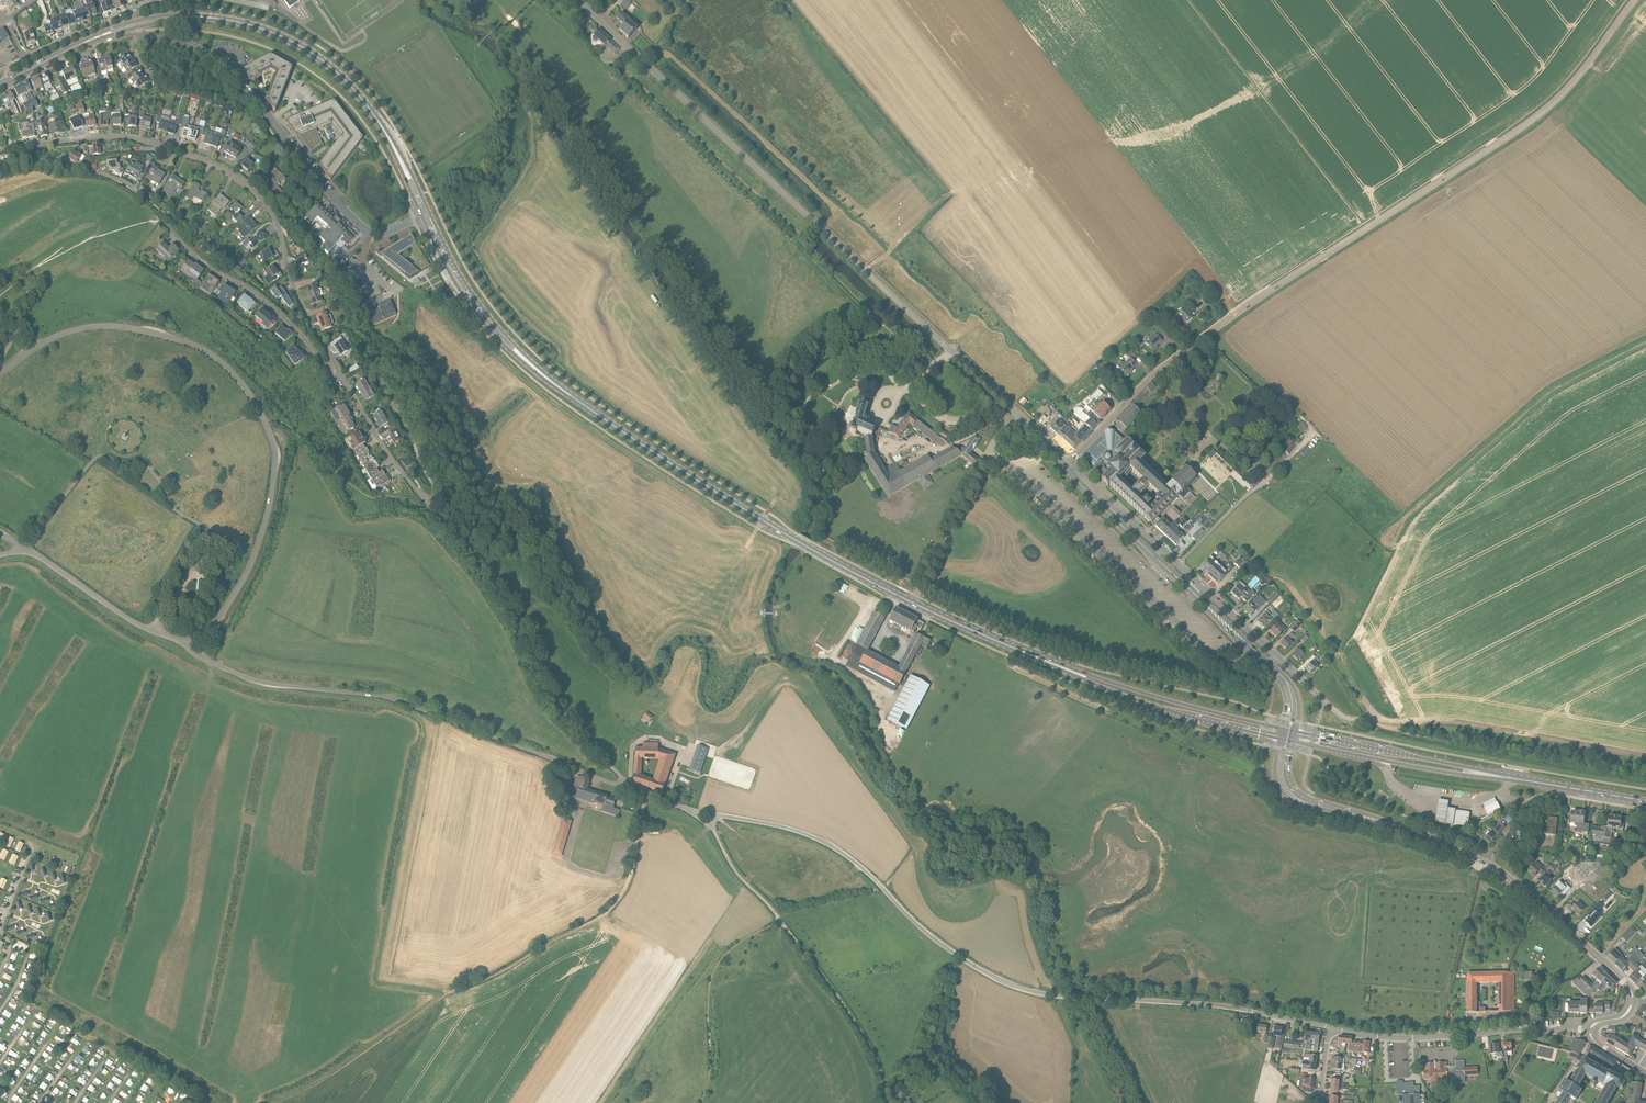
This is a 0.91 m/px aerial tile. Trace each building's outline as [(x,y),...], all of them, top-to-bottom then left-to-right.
[(10,11),(18,5),(20,8),(24,5),(20,0),(16,0),(15,1),(7,7),(10,11)] [(99,7),(94,9),(93,5),(92,6),(90,0),(83,0),(85,6),(90,19),(91,19),(90,17),(97,15),(102,14),(99,7)] [(117,9),(120,8),(121,9),(123,8),(123,7),(124,7),(121,0),(115,0),(117,9)] [(299,2),(298,0),(284,0),(290,8),(299,2)] [(621,6),(625,10),(631,3),(627,0),(626,0),(622,4),(621,6)] [(90,19),(85,6),(83,7),(81,1),(77,3),(78,5),(80,12),(84,21),(87,21),(88,21),(90,21),(90,19)] [(109,1),(101,4),(103,14),(105,13),(105,14),(108,13),(108,12),(112,11),(111,7),(111,6),(113,5),(112,1),(110,2),(109,1)] [(76,13),(73,14),(73,16),(76,24),(77,24),(78,24),(80,24),(80,23),(84,21),(80,12),(78,5),(77,3),(73,4),(74,6),(75,10),(76,13)] [(61,14),(57,15),(58,18),(58,19),(59,21),(62,30),(65,29),(67,28),(70,27),(67,19),(67,18),(65,14),(64,11),(64,10),(63,10),(60,11),(61,14)] [(71,12),(65,14),(67,18),(67,19),(70,27),(76,25),(76,24),(73,16),(73,14),(72,12),(71,12)] [(629,38),(638,28),(621,13),(616,18),(625,26),(620,30),(629,38)] [(54,20),(50,21),(51,23),(54,32),(62,30),(59,21),(58,19),(57,16),(54,18),(54,20)] [(49,23),(43,25),(47,37),(47,36),(48,37),(51,37),(51,35),(54,34),(49,23)] [(35,41),(31,29),(23,32),(27,44),(35,41)] [(594,35),(593,37),(593,39),(595,41),(597,41),(598,39),(614,54),(616,53),(620,49),(611,40),(599,29),(593,35),(594,35)] [(107,71),(113,69),(110,56),(104,58),(107,71)] [(123,67),(132,61),(128,56),(118,62),(122,68),(123,67)] [(240,71),(249,82),(261,76),(260,74),(270,68),(278,73),(268,98),(266,98),(265,100),(275,111),(292,68),(270,56),(268,57),(256,63),(255,63),(246,68),(240,71)] [(101,72),(107,71),(104,58),(97,60),(99,67),(97,68),(99,75),(100,75),(101,72)] [(123,67),(127,73),(137,66),(133,60),(132,61),(123,67)] [(85,64),(79,66),(79,67),(83,78),(84,81),(88,79),(87,77),(96,74),(91,62),(85,64)] [(66,82),(77,77),(73,68),(62,72),(66,82)] [(133,84),(134,83),(143,77),(139,72),(129,78),(133,84)] [(46,74),(39,77),(43,86),(44,86),(47,92),(49,91),(48,88),(49,88),(52,86),(50,83),(49,81),(46,74)] [(138,88),(148,82),(144,76),(143,77),(134,83),(138,88)] [(63,94),(67,92),(63,83),(62,82),(60,77),(56,79),(57,82),(54,83),(57,88),(59,87),(63,94)] [(38,78),(31,81),(36,91),(40,99),(43,98),(40,89),(39,89),(43,87),(38,78)] [(27,82),(21,85),(25,94),(28,101),(32,108),(38,105),(35,99),(34,98),(33,99),(29,92),(32,91),(27,82)] [(20,86),(14,89),(15,90),(18,97),(19,97),(21,96),(24,102),(25,103),(23,104),(23,105),(19,107),(22,112),(26,111),(26,110),(32,108),(28,101),(25,94),(21,85),(20,86)] [(10,92),(6,95),(10,103),(12,107),(13,109),(14,110),(15,112),(16,115),(20,114),(17,109),(15,105),(13,103),(13,102),(15,101),(10,92)] [(10,111),(13,109),(6,95),(1,98),(5,106),(7,105),(10,111)] [(285,120),(292,130),(295,131),(298,134),(297,135),(297,136),(299,135),(311,151),(321,143),(315,128),(331,122),(331,121),(332,120),(343,135),(343,136),(342,135),(319,164),(331,180),(334,176),(347,158),(353,151),(356,148),(362,139),(363,138),(362,137),(334,100),(308,111),(285,120)] [(229,105),(224,103),(223,107),(222,111),(227,112),(227,110),(232,112),(233,106),(229,105)] [(105,111),(99,111),(99,115),(100,126),(108,125),(108,119),(111,119),(111,110),(109,111),(109,108),(105,108),(105,111)] [(10,114),(8,110),(0,114),(0,121),(0,122),(9,118),(11,117),(10,114)] [(125,117),(125,121),(129,121),(128,126),(136,127),(137,118),(137,117),(137,110),(132,110),(132,117),(129,117),(125,117)] [(113,125),(121,125),(120,113),(116,113),(116,116),(112,116),(113,125)] [(90,118),(85,118),(86,126),(96,125),(94,114),(89,115),(90,118)] [(156,122),(157,115),(152,115),(151,120),(143,119),(141,127),(150,129),(150,128),(155,129),(156,122)] [(160,119),(161,116),(157,115),(156,122),(160,123),(158,130),(166,132),(167,125),(168,125),(169,121),(160,119)] [(73,120),(70,121),(71,124),(73,127),(74,130),(77,129),(77,130),(82,128),(83,127),(80,120),(79,117),(73,119),(73,120)] [(192,126),(188,125),(189,120),(184,118),(182,125),(181,128),(184,129),(181,137),(188,139),(192,126)] [(44,120),(36,122),(39,133),(40,133),(41,137),(47,135),(44,120)] [(29,121),(21,123),(23,130),(21,131),(23,138),(27,137),(27,138),(36,137),(35,132),(36,132),(33,122),(29,123),(29,121)] [(60,121),(49,124),(52,134),(60,132),(60,131),(62,130),(60,121)] [(176,127),(177,124),(169,121),(168,125),(167,125),(166,132),(174,135),(176,127)] [(202,134),(204,127),(199,126),(198,128),(192,126),(188,139),(195,141),(197,133),(202,134)] [(208,133),(209,129),(204,127),(202,134),(206,136),(203,143),(211,146),(213,137),(209,136),(210,134),(208,133)] [(213,137),(211,146),(217,148),(218,146),(220,140),(223,141),(226,131),(226,130),(223,129),(222,130),(221,134),(215,132),(215,133),(214,135),(213,137)] [(230,155),(236,145),(229,142),(228,144),(224,152),(230,155)] [(95,154),(100,154),(100,145),(93,146),(93,150),(91,150),(92,154),(89,155),(89,158),(95,158),(95,154)] [(240,152),(241,149),(236,145),(230,155),(236,158),(240,152)] [(77,163),(79,160),(81,161),(82,160),(86,163),(88,158),(78,152),(76,154),(73,152),(69,158),(77,163)] [(119,167),(125,165),(124,158),(116,160),(116,161),(107,163),(108,168),(110,168),(110,171),(114,170),(115,172),(116,173),(118,174),(120,174),(119,169),(120,169),(119,167)] [(248,161),(250,159),(248,158),(246,160),(241,165),(248,171),(252,165),(248,161)] [(137,179),(140,173),(143,167),(135,163),(134,165),(130,163),(125,173),(137,179)] [(152,181),(158,185),(164,175),(157,170),(158,168),(154,166),(146,178),(152,182),(152,181)] [(277,187),(285,179),(275,168),(269,173),(275,181),(273,182),(272,181),(264,188),(278,205),(287,198),(277,187)] [(169,182),(163,192),(171,197),(176,189),(177,188),(180,190),(184,184),(173,176),(172,178),(170,180),(169,182)] [(194,197),(202,201),(207,194),(201,191),(201,192),(197,190),(200,186),(194,183),(186,198),(191,201),(194,197)] [(214,202),(208,210),(216,216),(222,208),(224,205),(226,206),(229,202),(220,195),(216,200),(214,202)] [(239,210),(241,207),(236,203),(224,216),(230,220),(233,217),(236,219),(235,220),(238,222),(242,218),(237,213),(240,211),(239,210)] [(326,208),(323,211),(317,205),(305,218),(312,224),(316,220),(327,229),(317,241),(322,246),(321,247),(333,258),(344,245),(339,241),(349,229),(326,208)] [(249,217),(237,228),(237,229),(239,230),(238,231),(238,232),(239,233),(241,235),(243,237),(245,235),(247,236),(257,226),(254,223),(252,225),(249,223),(252,220),(249,217)] [(347,246),(352,240),(356,236),(349,229),(339,241),(344,245),(345,244),(347,246)] [(268,236),(268,235),(264,231),(261,233),(260,233),(259,233),(257,235),(258,235),(249,241),(254,247),(265,239),(264,238),(268,236)] [(401,272),(410,279),(430,266),(411,235),(380,254),(401,272)] [(211,249),(215,245),(208,238),(205,242),(211,249)] [(156,249),(168,261),(179,251),(174,246),(170,249),(163,243),(156,249)] [(261,253),(256,256),(260,264),(264,262),(273,257),(278,255),(276,250),(272,252),(271,251),(270,249),(268,249),(261,253)] [(302,261),(307,259),(304,254),(293,259),(297,267),(294,268),(297,275),(302,273),(299,266),(304,264),(302,261)] [(187,261),(181,269),(191,276),(196,280),(203,271),(203,270),(202,272),(197,269),(198,267),(194,264),(193,263),(188,259),(187,261)] [(265,278),(264,279),(268,285),(275,280),(273,277),(278,274),(275,269),(273,266),(264,271),(268,276),(265,278)] [(208,276),(201,287),(211,294),(215,289),(213,288),(217,282),(218,281),(209,275),(208,276)] [(225,285),(217,298),(218,299),(227,304),(235,292),(226,286),(225,285)] [(316,285),(306,289),(308,294),(310,299),(312,304),(322,301),(321,298),(323,292),(323,290),(317,288),(316,285)] [(281,297),(288,307),(293,304),(285,293),(286,293),(281,286),(279,288),(279,289),(277,290),(275,287),(271,290),(277,300),(281,297)] [(237,302),(248,312),(255,304),(250,300),(249,301),(243,296),(237,302)] [(378,305),(368,310),(374,324),(396,315),(390,302),(379,307),(378,305)] [(1192,318),(1189,314),(1184,309),(1178,315),(1177,314),(1175,316),(1179,320),(1174,325),(1179,329),(1184,324),(1186,322),(1187,323),(1192,318)] [(259,312),(255,316),(262,323),(261,324),(262,324),(262,325),(266,328),(269,331),(276,323),(274,322),(273,321),(272,319),(267,315),(261,310),(260,311),(259,311),(259,312)] [(330,315),(327,316),(326,313),(316,317),(322,330),(332,327),(331,324),(333,323),(330,315)] [(275,332),(284,341),(291,333),(287,330),(286,332),(280,327),(275,332)] [(1161,341),(1158,338),(1164,332),(1159,327),(1151,335),(1152,336),(1145,342),(1150,347),(1154,351),(1157,348),(1155,347),(1161,341)] [(338,344),(334,346),(334,347),(340,356),(345,353),(348,351),(341,342),(343,341),(340,336),(335,340),(338,344)] [(302,352),(299,353),(294,345),(285,352),(295,364),(305,356),(302,352)] [(1136,364),(1132,360),(1136,356),(1131,351),(1126,355),(1130,359),(1124,364),(1122,362),(1118,366),(1123,371),(1127,375),(1131,371),(1130,370),(1136,364)] [(356,365),(348,370),(351,374),(359,369),(357,365),(356,365)] [(373,396),(366,384),(364,381),(357,385),(366,401),(373,396)] [(1120,416),(1122,418),(1123,419),(1116,426),(1123,433),(1141,414),(1133,407),(1148,390),(1150,393),(1156,387),(1151,383),(1137,397),(1130,405),(1119,416),(1120,416)] [(1103,394),(1099,390),(1098,389),(1091,397),(1090,396),(1083,402),(1086,405),(1090,409),(1100,419),(1101,420),(1105,416),(1105,417),(1107,414),(1110,410),(1100,401),(1096,405),(1094,403),(1103,394)] [(1250,400),(1244,405),(1252,414),(1258,409),(1250,400)] [(864,418),(868,406),(859,403),(855,415),(855,420),(853,426),(851,427),(850,428),(850,430),(850,431),(851,433),(852,433),(854,433),(856,433),(857,431),(864,433),(866,432),(873,434),(876,427),(868,424),(869,421),(867,418),(864,418)] [(1034,410),(1040,414),(1044,408),(1038,404),(1034,410)] [(338,422),(348,416),(345,410),(346,410),(343,405),(332,412),(338,422)] [(1100,419),(1090,409),(1088,412),(1089,413),(1086,416),(1083,412),(1084,410),(1081,408),(1080,408),(1078,408),(1076,408),(1075,408),(1073,410),(1075,412),(1094,429),(1100,423),(1098,421),(1100,419)] [(377,414),(373,416),(377,422),(380,427),(388,422),(381,411),(380,412),(379,409),(375,411),(377,414)] [(1083,441),(1094,429),(1075,412),(1068,420),(1071,423),(1074,420),(1078,424),(1075,428),(1077,431),(1076,432),(1078,433),(1076,434),(1083,441)] [(914,418),(911,415),(908,414),(897,428),(894,426),(892,424),(887,432),(895,434),(899,438),(910,424),(914,418)] [(338,422),(344,433),(353,428),(351,424),(353,423),(348,416),(338,422)] [(947,444),(941,439),(918,421),(914,418),(910,424),(936,445),(940,445),(942,445),(945,444),(947,444)] [(1300,418),(1295,423),(1303,431),(1308,425),(1300,418)] [(1072,430),(1071,430),(1065,425),(1059,420),(1058,422),(1057,421),(1050,428),(1074,450),(1083,441),(1076,434),(1072,430)] [(391,445),(399,439),(394,431),(394,432),(393,430),(395,429),(393,426),(387,430),(389,433),(390,433),(391,434),(386,437),(391,445)] [(939,433),(945,438),(949,432),(943,427),(939,433)] [(1115,432),(1110,430),(1109,430),(1108,430),(1107,430),(1106,431),(1105,431),(1104,432),(1105,432),(1086,452),(1086,451),(1081,457),(1083,459),(1103,477),(1101,480),(1108,486),(1116,478),(1118,480),(1131,468),(1128,465),(1132,461),(1135,464),(1143,455),(1127,440),(1125,442),(1115,432)] [(354,449),(363,444),(365,443),(359,432),(346,439),(351,446),(348,448),(350,452),(354,449)] [(872,437),(873,434),(866,432),(864,433),(867,455),(864,457),(865,459),(864,459),(888,497),(919,480),(924,488),(933,483),(928,475),(962,455),(958,452),(952,447),(930,459),(927,455),(901,471),(895,462),(886,469),(875,453),(873,437),(872,437)] [(976,444),(980,440),(974,436),(964,450),(962,448),(958,452),(962,455),(976,466),(978,461),(970,454),(973,450),(977,445),(976,444)] [(1300,441),(1297,438),(1295,436),(1280,452),(1263,470),(1269,476),(1286,458),(1285,457),(1300,441)] [(363,444),(354,449),(358,455),(359,458),(360,459),(358,460),(359,462),(361,461),(362,464),(367,461),(365,458),(369,456),(368,454),(368,452),(366,449),(366,448),(364,445),(363,446),(363,444)] [(1306,446),(1300,452),(1304,456),(1310,450),(1306,446)] [(1213,450),(1207,456),(1210,459),(1216,453),(1213,450)] [(1195,498),(1186,488),(1196,477),(1186,467),(1172,483),(1167,488),(1140,463),(1145,457),(1143,455),(1135,464),(1132,461),(1128,465),(1131,468),(1118,480),(1116,478),(1108,486),(1110,485),(1144,516),(1143,517),(1144,517),(1151,523),(1151,524),(1152,524),(1153,525),(1158,518),(1178,496),(1188,506),(1195,498)] [(408,466),(412,463),(407,457),(402,461),(405,465),(406,463),(408,466)] [(367,461),(362,464),(365,468),(367,472),(370,478),(371,477),(376,475),(379,473),(380,472),(377,468),(375,464),(374,464),(372,461),(368,463),(367,461)] [(387,481),(388,482),(390,480),(387,474),(385,475),(382,471),(379,473),(376,475),(371,477),(377,487),(387,481)] [(1262,479),(1259,477),(1258,476),(1250,484),(1253,488),(1262,479)] [(1171,508),(1178,515),(1183,509),(1182,508),(1179,511),(1174,506),(1171,508)] [(1191,519),(1195,523),(1199,518),(1202,515),(1200,512),(1196,516),(1194,515),(1191,519)] [(1155,527),(1155,526),(1161,520),(1158,518),(1153,525),(1155,527)] [(1163,518),(1161,520),(1155,526),(1165,536),(1177,524),(1175,521),(1171,525),(1163,518)] [(1180,541),(1184,537),(1192,528),(1191,526),(1188,524),(1182,518),(1177,524),(1165,536),(1176,545),(1180,541)] [(1196,542),(1207,530),(1204,526),(1192,538),(1196,542)] [(1207,575),(1226,556),(1221,552),(1214,560),(1211,557),(1204,565),(1200,569),(1205,573),(1205,574),(1206,575),(1207,575)] [(1221,581),(1227,574),(1233,568),(1233,567),(1234,566),(1230,562),(1229,564),(1227,563),(1229,561),(1225,557),(1226,557),(1226,556),(1207,575),(1217,584),(1217,585),(1221,581)] [(1233,563),(1239,569),(1246,562),(1240,557),(1233,563)] [(1271,581),(1268,578),(1266,575),(1261,580),(1267,585),(1271,581)] [(1246,592),(1244,590),(1247,587),(1240,580),(1237,584),(1238,585),(1235,588),(1231,592),(1239,599),(1241,596),(1244,598),(1243,600),(1246,603),(1255,593),(1252,589),(1249,592),(1247,590),(1246,592)] [(1266,601),(1266,602),(1268,605),(1274,600),(1279,595),(1276,592),(1273,595),(1273,594),(1266,601)] [(1245,610),(1251,616),(1257,609),(1258,610),(1266,602),(1266,601),(1260,595),(1245,610)] [(889,620),(901,627),(908,614),(896,608),(889,620)] [(1291,612),(1288,609),(1283,613),(1286,617),(1291,612)] [(1264,629),(1272,620),(1275,618),(1267,611),(1265,614),(1257,622),(1262,626),(1261,627),(1263,628),(1264,628),(1264,629)] [(869,646),(884,617),(874,612),(858,640),(856,644),(857,644),(845,666),(894,692),(899,683),(900,684),(902,680),(915,655),(919,657),(923,649),(919,647),(920,645),(926,648),(930,641),(916,634),(898,667),(867,650),(868,648),(869,646)] [(918,619),(908,614),(901,627),(914,634),(917,628),(921,630),(924,624),(917,620),(918,619)] [(1289,628),(1294,633),(1302,625),(1297,620),(1289,628)] [(1281,634),(1284,631),(1285,629),(1278,622),(1277,624),(1274,627),(1270,631),(1277,638),(1281,634)] [(1289,645),(1292,643),(1289,641),(1294,636),(1291,633),(1289,635),(1280,644),(1286,649),(1289,645)] [(1303,654),(1301,652),(1303,649),(1299,646),(1295,651),(1295,652),(1292,655),(1297,660),(1303,654)] [(1311,673),(1317,666),(1315,664),(1318,660),(1317,659),(1321,656),(1319,654),(1316,658),(1313,655),(1309,659),(1312,662),(1309,664),(1305,668),(1311,673)] [(930,686),(910,675),(887,719),(907,729),(930,686)] [(647,712),(643,716),(649,722),(653,717),(647,712)] [(635,757),(635,758),(641,758),(656,759),(660,759),(657,770),(653,781),(656,782),(664,785),(670,770),(675,755),(667,752),(658,749),(658,745),(656,744),(648,744),(643,744),(643,749),(636,748),(635,757)] [(700,772),(708,749),(697,745),(689,768),(700,772)] [(634,782),(643,785),(645,779),(642,778),(642,776),(640,775),(641,758),(635,758),(634,782)] [(586,790),(590,780),(577,776),(570,796),(594,803),(603,806),(601,812),(617,817),(619,810),(613,808),(616,800),(607,797),(586,790)] [(643,785),(643,786),(647,787),(656,790),(662,792),(663,792),(663,791),(664,785),(656,782),(653,781),(649,780),(645,779),(643,785)] [(1450,801),(1439,799),(1435,822),(1453,825),(1453,824),(1453,823),(1453,824),(1455,811),(1455,810),(1448,809),(1450,801)] [(1486,811),(1488,817),(1502,810),(1499,805),(1498,803),(1485,809),(1486,811)] [(1456,810),(1455,810),(1455,811),(1453,824),(1453,823),(1453,824),(1468,826),(1470,812),(1455,810),(1456,810)] [(1584,824),(1585,813),(1580,813),(1572,812),(1571,817),(1570,824),(1575,824),(1574,826),(1577,827),(1576,833),(1580,833),(1581,832),(1588,833),(1589,825),(1584,824)] [(1510,814),(1506,821),(1510,824),(1514,817),(1510,814)] [(1558,818),(1550,817),(1544,816),(1543,825),(1545,825),(1544,834),(1556,835),(1558,818)] [(1623,831),(1623,829),(1624,824),(1621,823),(1622,818),(1609,816),(1608,828),(1606,828),(1605,838),(1611,839),(1610,843),(1613,843),(1614,838),(1611,838),(1612,832),(1614,833),(1620,834),(1620,830),(1623,831)] [(562,856),(572,820),(562,817),(552,853),(562,856)] [(1485,839),(1490,844),(1506,827),(1500,822),(1485,839)] [(1601,827),(1601,828),(1592,827),(1593,841),(1595,841),(1594,844),(1613,846),(1613,843),(1610,843),(1611,839),(1605,838),(1606,828),(1601,827)] [(1581,861),(1576,867),(1585,875),(1591,869),(1594,872),(1602,863),(1591,862),(1591,859),(1582,858),(1582,861),(1581,861)] [(1548,867),(1550,865),(1548,863),(1547,864),(1544,867),(1543,866),(1541,869),(1535,864),(1528,871),(1534,876),(1538,872),(1542,875),(1548,867)] [(1548,877),(1551,873),(1556,868),(1552,863),(1550,865),(1548,867),(1550,869),(1540,880),(1542,882),(1541,883),(1543,885),(1543,886),(1545,887),(1546,886),(1547,885),(1551,880),(1548,877)] [(1557,898),(1562,892),(1560,890),(1564,886),(1559,881),(1555,886),(1556,887),(1551,892),(1557,898)] [(1579,916),(1585,909),(1577,902),(1575,904),(1572,902),(1567,908),(1570,911),(1571,909),(1579,916)] [(1596,904),(1587,914),(1590,917),(1584,922),(1590,928),(1600,917),(1596,914),(1601,909),(1596,904)] [(1632,926),(1622,937),(1627,942),(1637,931),(1632,926)] [(1630,954),(1632,952),(1632,951),(1629,953),(1628,952),(1630,949),(1628,947),(1627,947),(1622,953),(1624,955),(1620,959),(1617,955),(1616,955),(1619,951),(1616,948),(1607,957),(1615,965),(1628,952),(1630,954)] [(1637,964),(1641,960),(1644,956),(1636,948),(1632,952),(1630,954),(1628,952),(1615,965),(1623,972),(1628,967),(1630,966),(1629,965),(1633,960),(1637,964)] [(1644,963),(1644,962),(1641,960),(1637,964),(1633,960),(1629,965),(1630,966),(1636,971),(1638,968),(1639,968),(1644,963)] [(1598,989),(1608,976),(1599,968),(1593,975),(1598,980),(1592,986),(1583,977),(1581,979),(1579,976),(1577,978),(1572,983),(1588,997),(1597,988),(1598,989)] [(1645,974),(1639,968),(1638,968),(1636,971),(1634,972),(1629,978),(1635,984),(1641,978),(1644,975),(1645,974)] [(1475,983),(1499,983),(1506,982),(1507,972),(1466,973),(1467,1013),(1476,1013),(1475,983)] [(1514,1011),(1514,1006),(1513,972),(1507,972),(1506,982),(1499,983),(1499,1012),(1514,1011)] [(1535,972),(1525,972),(1525,979),(1528,979),(1529,980),(1534,981),(1535,972)] [(1600,991),(1606,985),(1611,989),(1616,984),(1608,976),(1598,989),(1600,991)] [(1591,1012),(1591,1005),(1588,1005),(1588,999),(1580,999),(1581,1002),(1580,1002),(1580,1013),(1587,1013),(1587,1012),(1591,1012)] [(1580,1013),(1580,1002),(1568,1002),(1568,1003),(1565,1003),(1565,1012),(1568,1012),(1568,1013),(1580,1013)] [(1610,1002),(1605,1002),(1598,1002),(1598,1004),(1594,1004),(1594,1005),(1591,1005),(1591,1012),(1594,1012),(1594,1013),(1603,1013),(1603,1009),(1610,1009),(1610,1004),(1610,1002)] [(1267,1033),(1267,1032),(1268,1026),(1258,1025),(1258,1030),(1257,1032),(1267,1033)] [(1281,1036),(1282,1034),(1283,1028),(1275,1027),(1274,1033),(1274,1036),(1277,1036),(1276,1044),(1275,1048),(1282,1048),(1282,1045),(1284,1037),(1281,1036)] [(1616,1035),(1615,1035),(1615,1027),(1608,1028),(1608,1033),(1611,1033),(1611,1031),(1612,1031),(1612,1036),(1606,1035),(1606,1030),(1602,1031),(1601,1038),(1604,1040),(1607,1042),(1615,1047),(1616,1035)] [(1311,1050),(1313,1033),(1305,1031),(1305,1037),(1304,1043),(1285,1040),(1283,1047),(1300,1049),(1306,1050),(1306,1051),(1310,1052),(1311,1050)] [(1310,1052),(1312,1052),(1318,1053),(1320,1034),(1313,1033),(1311,1050),(1310,1052)] [(1622,1051),(1626,1043),(1617,1038),(1617,1035),(1616,1035),(1615,1047),(1616,1047),(1615,1047),(1622,1051)] [(1639,1039),(1633,1035),(1631,1040),(1628,1044),(1626,1043),(1622,1051),(1622,1052),(1629,1056),(1636,1044),(1640,1047),(1645,1040),(1640,1037),(1639,1039)] [(1579,1055),(1583,1048),(1580,1047),(1583,1042),(1585,1043),(1583,1041),(1575,1039),(1569,1047),(1562,1046),(1561,1049),(1571,1052),(1570,1056),(1576,1058),(1576,1059),(1582,1062),(1578,1068),(1576,1066),(1574,1070),(1576,1071),(1569,1083),(1564,1080),(1559,1089),(1556,1095),(1559,1097),(1556,1102),(1567,1102),(1571,1096),(1577,1100),(1582,1091),(1579,1089),(1586,1076),(1593,1080),(1590,1085),(1602,1093),(1596,1102),(1609,1102),(1617,1088),(1622,1088),(1625,1083),(1629,1077),(1612,1067),(1610,1071),(1609,1072),(1584,1057),(1579,1055)] [(1512,1052),(1512,1048),(1511,1043),(1504,1043),(1505,1057),(1504,1057),(1505,1061),(1505,1066),(1508,1065),(1508,1061),(1507,1052),(1512,1052)] [(1499,1052),(1499,1049),(1498,1044),(1491,1045),(1491,1050),(1489,1050),(1489,1054),(1494,1054),(1494,1057),(1503,1059),(1502,1052),(1499,1052)] [(1614,1067),(1617,1061),(1589,1045),(1591,1047),(1588,1052),(1614,1067)] [(1317,1056),(1312,1055),(1305,1054),(1304,1057),(1304,1061),(1309,1062),(1316,1063),(1317,1056)] [(1448,1069),(1452,1069),(1456,1069),(1457,1083),(1465,1082),(1465,1076),(1478,1075),(1477,1067),(1464,1068),(1464,1061),(1455,1061),(1456,1066),(1447,1067),(1447,1062),(1436,1063),(1434,1063),(1423,1064),(1423,1071),(1424,1079),(1432,1079),(1432,1085),(1440,1084),(1440,1078),(1448,1077),(1448,1069)] [(1315,1070),(1316,1063),(1309,1062),(1309,1066),(1303,1065),(1302,1069),(1315,1070)] [(1299,1087),(1301,1089),(1305,1092),(1311,1093),(1312,1088),(1313,1088),(1314,1078),(1312,1078),(1312,1077),(1311,1077),(1311,1078),(1301,1076),(1301,1080),(1300,1080),(1299,1087)] [(1398,1102),(1426,1102),(1425,1094),(1420,1094),(1420,1086),(1413,1086),(1413,1083),(1411,1083),(1411,1082),(1403,1083),(1401,1084),(1400,1083),(1397,1083),(1398,1102)] [(1638,1102),(1640,1092),(1641,1084),(1632,1083),(1630,1094),(1627,1094),(1626,1101),(1630,1102),(1643,1102),(1638,1102)] [(151,1089),(145,1084),(141,1090),(148,1094),(151,1089)]
